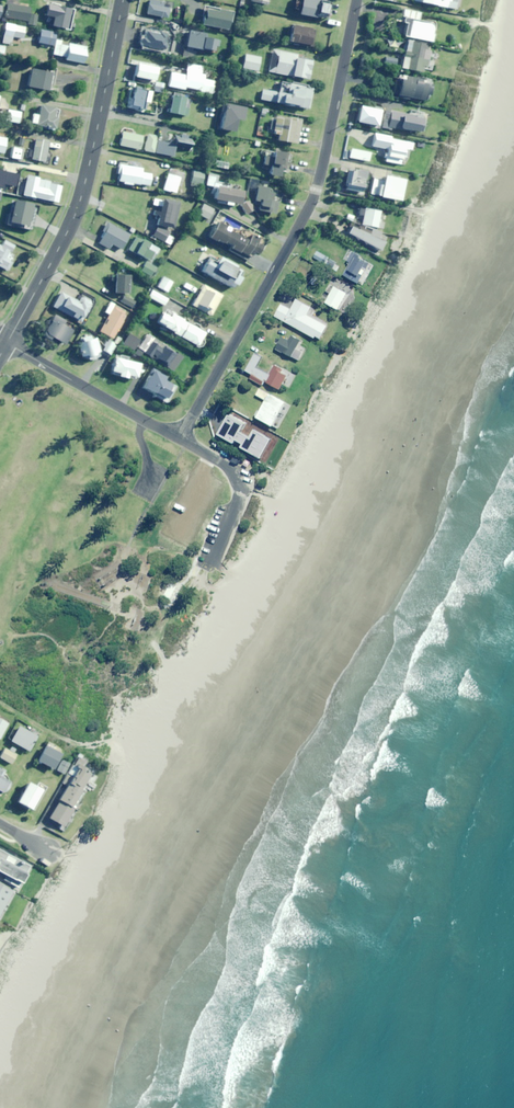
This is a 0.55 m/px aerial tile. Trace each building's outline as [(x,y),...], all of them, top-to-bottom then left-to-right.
[(164,3),(151,0),(148,14),(169,18),(170,9),(163,7),(164,3)] [(318,0),(301,0),(299,15),(324,18),(327,4),(318,3),(318,0)] [(456,9),(458,0),(414,0),(414,1),(456,9)] [(30,14),(31,8),(7,4),(5,17),(29,21),(28,24),(36,25),(38,15),(30,14)] [(66,29),(70,9),(55,6),(51,26),(66,29)] [(227,30),(230,13),(206,8),(204,16),(203,16),(201,25),(227,30)] [(419,20),(421,13),(405,9),(403,17),(412,19),(408,37),(432,42),(436,24),(419,20)] [(24,39),(26,27),(6,23),(2,42),(11,44),(13,36),(24,39)] [(313,46),(317,30),(292,26),(289,42),(313,46)] [(162,53),(163,50),(165,51),(167,45),(164,44),(166,34),(158,32),(159,30),(151,27),(150,30),(143,28),(139,44),(141,45),(141,47),(162,53)] [(53,45),(56,32),(41,29),(38,43),(53,45)] [(203,37),(204,33),(188,30),(185,46),(201,49),(201,48),(214,51),(215,46),(219,46),(220,40),(203,37)] [(61,44),(62,41),(56,39),(53,54),(65,56),(65,59),(84,63),(88,47),(69,43),(68,46),(61,44)] [(399,49),(401,43),(395,40),(393,46),(399,49)] [(426,49),(428,44),(406,40),(404,51),(405,51),(402,68),(422,72),(423,66),(428,67),(431,50),(426,49)] [(296,58),(297,54),(272,50),(268,71),(308,79),(311,60),(296,58)] [(259,71),(262,58),(245,54),(242,67),(259,71)] [(396,65),(397,59),(387,57),(386,63),(396,65)] [(50,85),(54,86),(56,74),(32,69),(29,86),(49,91),(50,85)] [(204,79),(204,75),(186,71),(185,75),(171,72),(168,86),(184,89),(185,87),(200,90),(200,91),(209,93),(212,81),(204,79)] [(422,79),(405,76),(405,80),(396,79),(393,93),(397,94),(397,97),(407,99),(408,97),(424,100),(425,94),(430,95),(432,85),(421,83),(422,79)] [(284,106),(291,107),(291,105),(307,108),(311,87),(296,84),(295,86),(276,81),(274,90),(263,88),(261,98),(284,103),(284,106)] [(163,92),(164,83),(157,82),(155,91),(163,92)] [(150,104),(153,93),(135,87),(131,98),(129,97),(126,107),(137,110),(137,109),(144,111),(147,103),(150,104)] [(185,108),(186,98),(173,96),(172,103),(169,103),(167,112),(189,116),(190,109),(185,108)] [(243,120),(245,108),(226,104),(222,130),(235,132),(237,119),(243,120)] [(53,116),(55,109),(40,105),(37,115),(32,114),(30,124),(54,130),(57,117),(53,116)] [(380,120),(382,110),(360,106),(357,122),(378,125),(379,120),(380,120)] [(260,115),(266,116),(266,112),(269,113),(270,109),(262,108),(260,115)] [(18,123),(21,112),(7,109),(5,120),(18,123)] [(421,132),(423,118),(384,113),(382,127),(421,132)] [(276,140),(296,143),(300,119),(271,114),(267,132),(277,134),(276,140)] [(80,128),(81,118),(62,116),(61,130),(74,131),(75,127),(80,128)] [(141,150),(144,136),(123,131),(120,145),(141,150)] [(170,143),(157,140),(155,153),(174,156),(175,147),(190,150),(192,139),(187,138),(188,135),(176,133),(174,140),(170,140),(170,143)] [(391,138),(392,136),(375,133),(372,145),(387,149),(384,161),(401,164),(405,141),(391,138)] [(144,151),(154,152),(157,136),(147,134),(144,151)] [(45,162),(49,143),(36,140),(32,159),(45,162)] [(21,159),(23,149),(13,147),(11,157),(21,159)] [(369,162),(371,153),(351,149),(349,157),(369,162)] [(286,171),(289,154),(275,151),(274,158),(266,156),(264,165),(272,166),(271,174),(280,176),(280,170),(286,171)] [(16,163),(0,161),(0,176),(14,178),(16,163)] [(142,172),(143,168),(119,164),(116,182),(132,185),(133,183),(151,186),(152,174),(142,172)] [(175,193),(182,173),(169,169),(162,189),(175,193)] [(362,184),(365,171),(355,169),(355,171),(347,170),(343,189),(364,193),(365,184),(362,184)] [(201,187),(204,172),(193,170),(190,185),(201,187)] [(217,203),(232,206),(233,203),(242,205),(244,191),(229,188),(230,184),(217,182),(218,175),(207,173),(205,185),(213,187),(212,193),(214,193),(213,198),(218,199),(217,203)] [(37,187),(39,178),(27,175),(23,196),(59,202),(62,186),(50,183),(49,189),(37,187)] [(399,201),(404,180),(385,176),(384,180),(371,177),(367,194),(399,201)] [(269,192),(269,189),(259,186),(256,200),(260,202),(258,210),(275,214),(280,195),(269,192)] [(157,216),(155,225),(172,228),(178,202),(161,198),(158,211),(154,210),(153,214),(154,215),(157,216)] [(32,230),(38,206),(15,200),(9,224),(32,230)] [(248,214),(255,209),(249,201),(242,207),(248,214)] [(209,220),(214,209),(203,203),(197,214),(209,220)] [(380,211),(363,207),(361,224),(377,227),(380,211)] [(129,234),(106,222),(101,231),(103,232),(97,242),(108,248),(110,244),(120,249),(129,234)] [(259,239),(242,230),(236,230),(234,233),(230,230),(230,229),(218,222),(210,238),(216,241),(217,240),(224,244),(224,242),(232,246),(230,249),(249,259),(253,251),(260,255),(264,247),(257,243),(259,239)] [(156,225),(150,236),(163,242),(168,245),(172,238),(167,235),(168,232),(156,225)] [(351,227),(349,226),(346,233),(377,250),(382,241),(380,241),(382,235),(351,225),(351,227)] [(149,243),(135,236),(127,249),(147,260),(151,252),(146,249),(149,243)] [(6,271),(14,255),(10,252),(13,245),(3,240),(0,245),(0,267),(6,271)] [(325,265),(329,258),(318,252),(314,259),(325,265)] [(370,263),(354,254),(343,275),(359,284),(370,263)] [(206,261),(200,271),(231,288),(233,284),(235,285),(239,277),(236,275),(238,270),(233,267),(234,266),(218,256),(213,265),(206,261)] [(155,267),(144,261),(140,271),(150,276),(155,267)] [(128,275),(113,274),(113,292),(127,293),(128,275)] [(172,282),(162,276),(156,287),(166,292),(172,282)] [(221,295),(202,285),(191,305),(210,315),(221,295)] [(348,293),(335,286),(326,303),(339,310),(348,293)] [(168,298),(151,290),(148,297),(156,301),(153,306),(161,310),(168,298)] [(77,301),(60,292),(51,307),(80,322),(90,304),(89,300),(83,297),(79,298),(77,301)] [(135,301),(123,295),(119,301),(131,308),(135,301)] [(298,300),(285,322),(315,338),(324,323),(307,314),(311,307),(298,300)] [(124,311),(113,305),(98,331),(112,339),(123,321),(122,320),(124,315),(123,314),(124,311)] [(204,333),(169,313),(162,326),(196,346),(204,333)] [(63,320),(52,315),(41,333),(43,337),(56,345),(58,342),(63,344),(67,338),(66,337),(71,330),(61,325),(63,320)] [(133,351),(139,340),(129,334),(122,345),(133,351)] [(282,337),(276,349),(292,357),(301,340),(291,334),(288,340),(282,337)] [(98,351),(94,337),(89,339),(88,335),(79,338),(81,341),(75,343),(79,356),(84,355),(85,356),(94,354),(93,352),(98,351)] [(115,345),(106,340),(100,350),(109,355),(115,345)] [(161,348),(150,341),(142,352),(150,358),(153,354),(155,356),(153,359),(165,368),(166,367),(171,371),(182,357),(163,345),(161,348)] [(120,364),(114,374),(124,380),(136,360),(131,357),(129,362),(124,359),(128,353),(118,347),(111,359),(120,364)] [(252,374),(250,378),(262,385),(264,382),(280,390),(288,375),(282,372),(284,369),(275,364),(270,374),(256,367),(262,356),(255,353),(246,371),(252,374)] [(150,371),(142,388),(164,399),(168,392),(167,391),(170,384),(162,380),(164,378),(150,371)] [(270,394),(257,417),(274,426),(286,403),(270,394)] [(262,458),(273,436),(246,420),(238,421),(237,432),(252,432),(250,436),(247,434),(237,436),(237,444),(262,458)] [(182,579),(177,587),(177,588),(177,589),(178,590),(183,592),(184,592),(189,581),(185,579),(184,579),(183,579),(182,579)] [(29,752),(37,736),(19,726),(10,742),(29,752)] [(53,770),(62,755),(46,746),(38,761),(53,770)] [(17,755),(5,749),(0,757),(0,758),(11,765),(17,755)] [(89,792),(98,778),(92,775),(95,770),(87,765),(89,760),(80,755),(62,784),(66,786),(57,800),(59,801),(49,819),(62,826),(60,830),(64,832),(73,819),(71,817),(87,790),(89,792)] [(64,775),(70,765),(63,760),(57,771),(64,775)] [(4,771),(0,769),(0,797),(9,782),(1,777),(4,771)] [(31,811),(42,791),(28,783),(16,803),(31,811)] [(33,866),(0,849),(0,874),(4,876),(2,881),(17,889),(24,875),(28,876),(33,866)] [(14,891),(0,884),(0,916),(14,891)]
